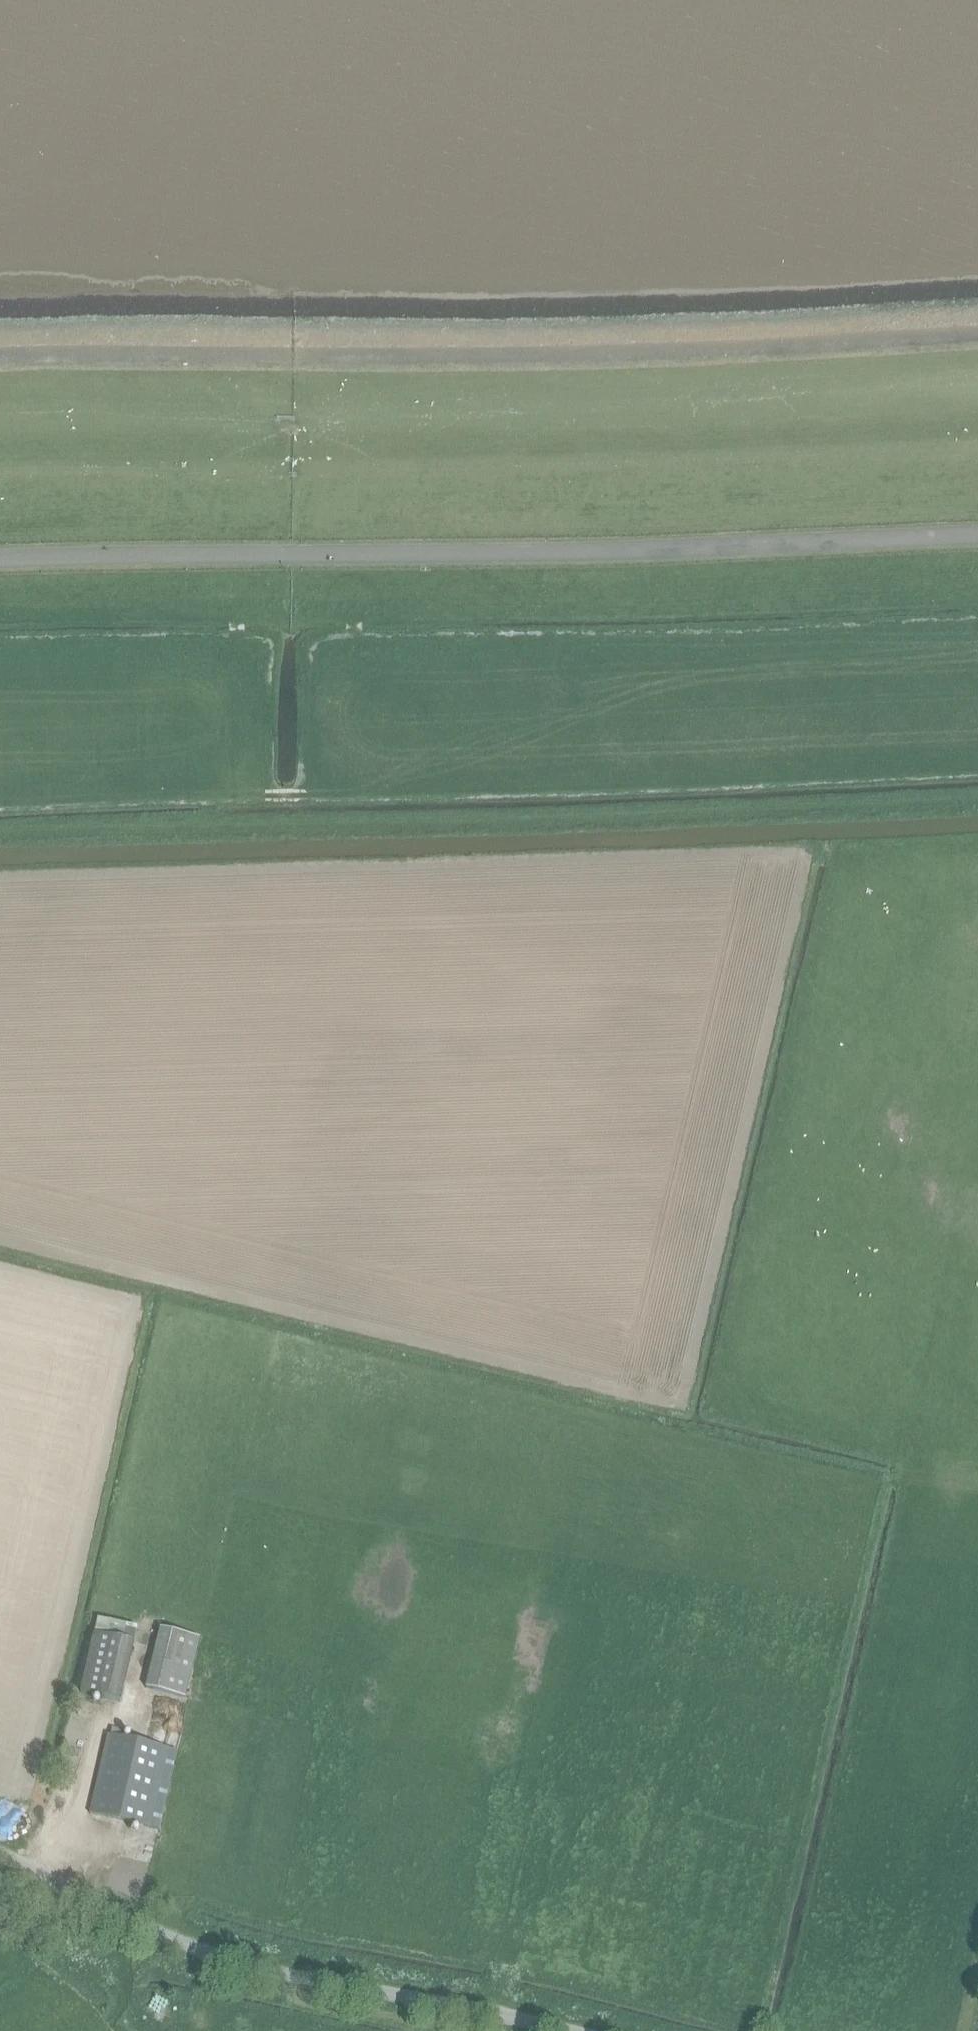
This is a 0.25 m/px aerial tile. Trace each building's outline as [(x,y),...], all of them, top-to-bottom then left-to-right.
[(138,1628),(98,1619),(81,1694),(122,1703),(138,1628)] [(146,1689),(186,1699),(201,1638),(160,1628),(146,1689)] [(178,1751),(111,1735),(92,1814),(159,1830),(178,1751)]
